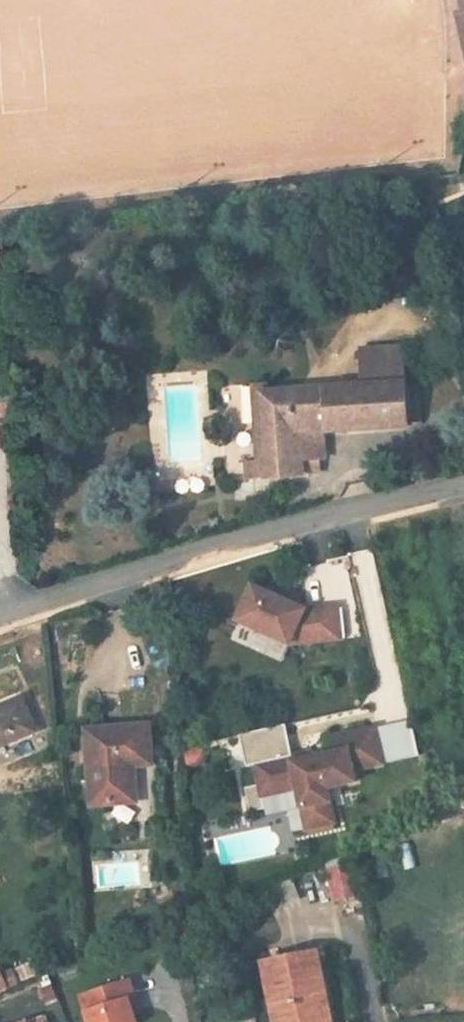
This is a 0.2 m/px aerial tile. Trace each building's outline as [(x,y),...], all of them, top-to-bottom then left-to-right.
[(463,65),(463,0),(457,0),(460,14),(453,16),(463,65)] [(363,350),(362,390),(406,389),(404,349),(363,350)] [(247,394),(249,394),(259,393),(262,393),(262,382),(246,382),(247,394)] [(262,393),(259,393),(265,458),(256,459),(245,460),(247,479),(301,475),(301,471),(316,470),(316,458),(322,458),(321,436),(406,433),(406,426),(416,426),(415,388),(406,389),(362,390),(262,393)] [(265,458),(259,393),(249,394),(256,459),(265,458)] [(250,584),(236,618),(289,640),(339,634),(335,602),(303,606),(250,584)] [(30,729),(20,696),(0,704),(0,740),(30,729)] [(288,753),(252,763),(260,794),(296,785),(307,824),(335,817),(325,782),(354,774),(350,763),(379,754),(369,719),(329,731),(334,746),(303,755),(290,758),(288,753)] [(86,731),(90,808),(128,805),(126,770),(151,768),(148,727),(86,731)] [(301,749),(288,753),(290,758),(303,755),(301,749)] [(324,868),(334,904),(359,898),(349,862),(324,868)] [(274,910),(301,901),(294,880),(267,889),(274,910)] [(187,902),(188,912),(196,912),(196,902),(187,902)] [(258,965),(268,1021),(325,1021),(312,956),(258,965)] [(10,989),(0,968),(0,993),(10,989)] [(87,1021),(143,1021),(128,978),(77,995),(87,1021)]
